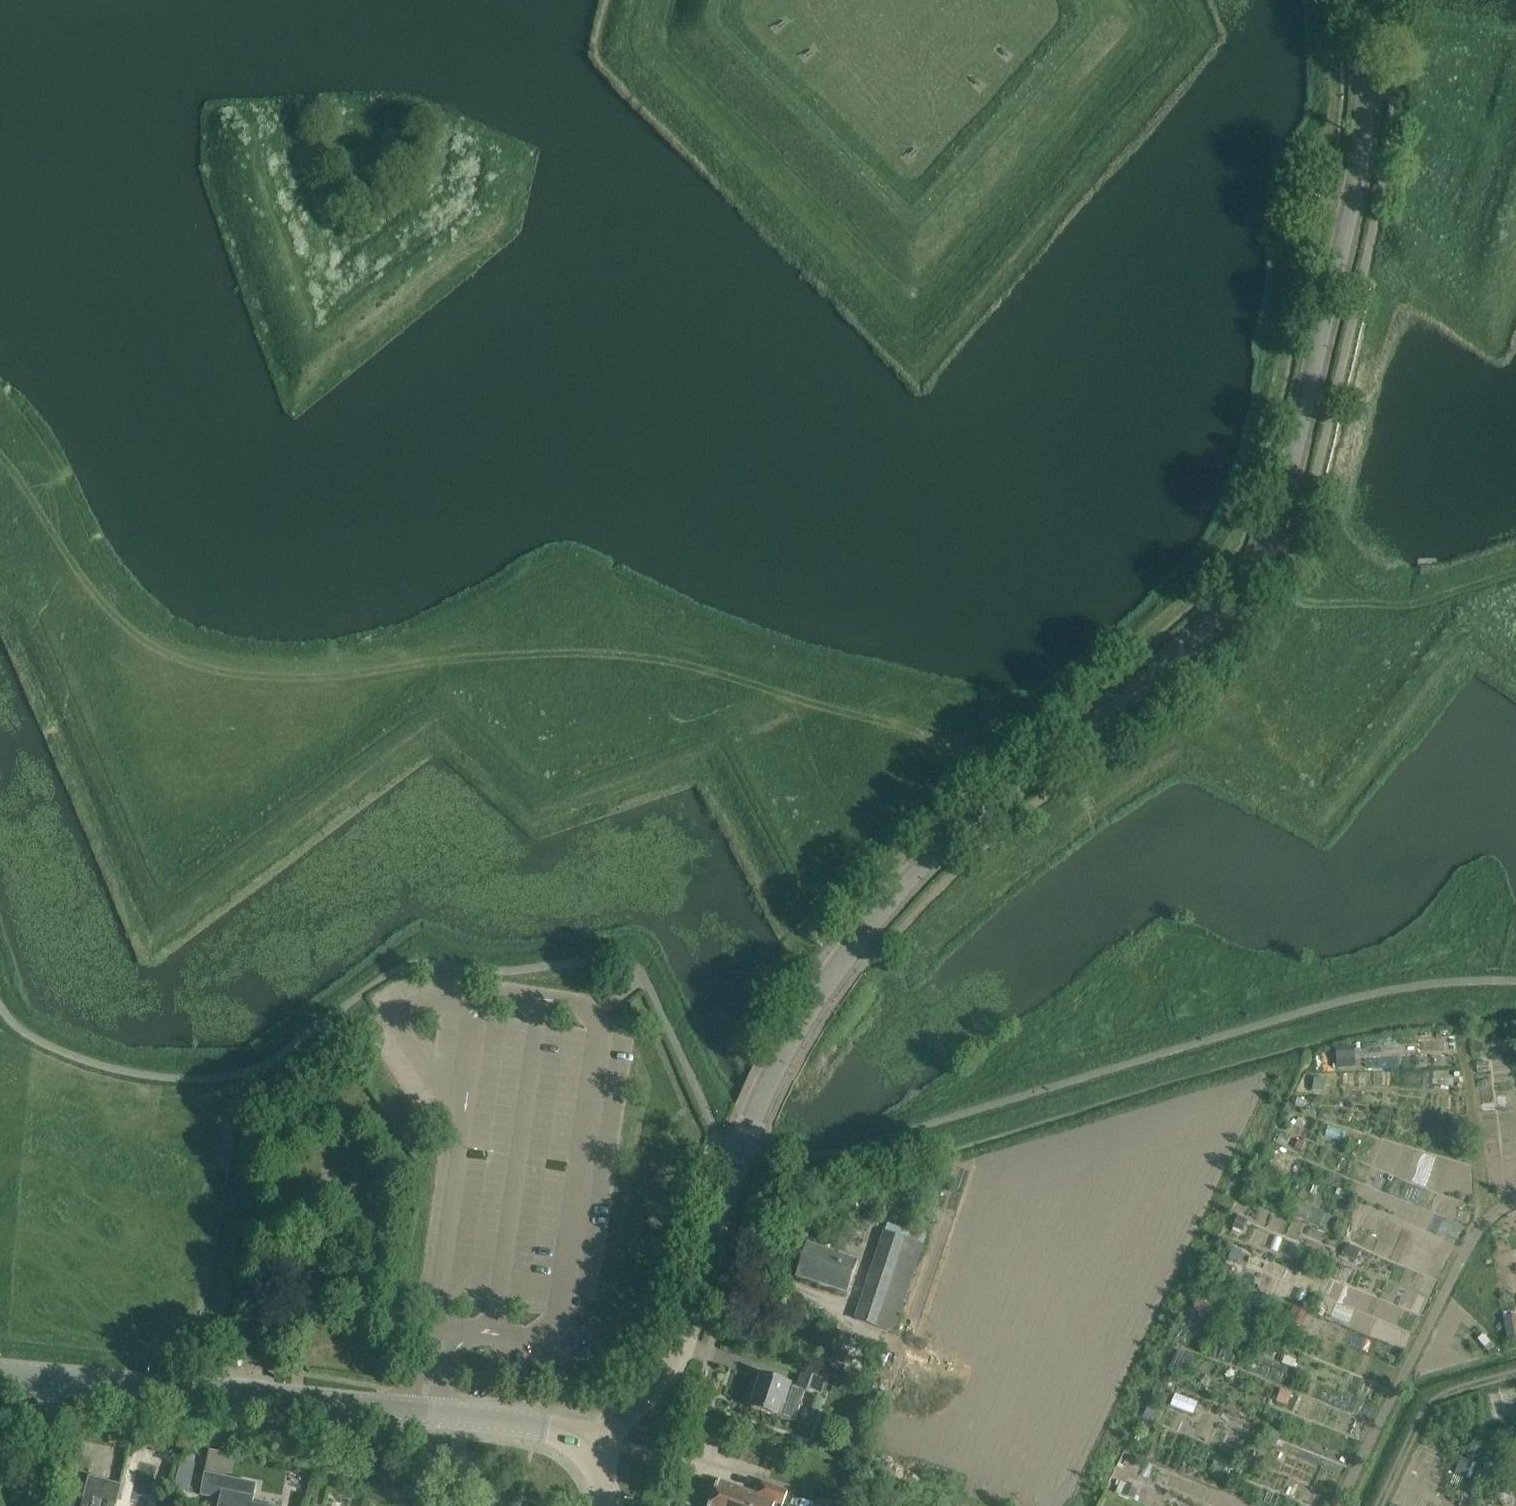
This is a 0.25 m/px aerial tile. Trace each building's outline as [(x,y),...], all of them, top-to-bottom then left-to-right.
[(856,1318),(896,1331),(928,1234),(913,1229),(912,1231),(889,1223),(886,1232),(884,1231),(856,1318)] [(847,1295),(859,1260),(841,1255),(845,1245),(823,1238),(820,1248),(807,1243),(796,1278),(847,1295)] [(751,1408),(770,1414),(795,1422),(805,1390),(821,1395),(826,1380),(803,1372),(798,1387),(762,1375),(751,1408)] [(205,1474),(200,1495),(215,1498),(216,1495),(221,1496),(219,1505),(268,1505),(253,1503),(257,1484),(227,1478),(231,1456),(210,1451),(205,1474)] [(181,1460),(174,1487),(189,1491),(196,1464),(181,1460)] [(85,1497),(82,1505),(115,1505),(121,1485),(88,1476),(83,1497),(85,1497)] [(738,1487),(719,1481),(710,1505),(774,1505),(775,1502),(782,1505),(788,1491),(761,1481),(756,1494),(738,1487)]
